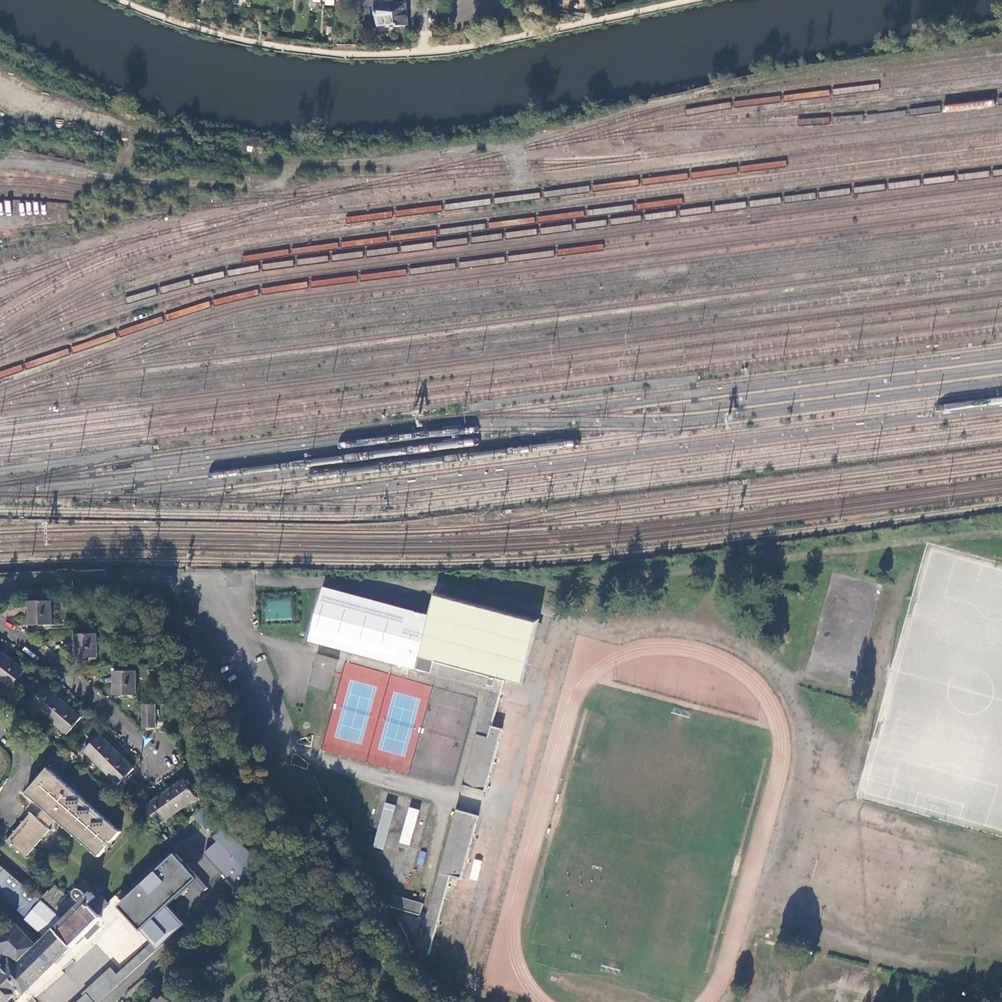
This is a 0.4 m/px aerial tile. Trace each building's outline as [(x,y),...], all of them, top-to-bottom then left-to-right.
[(405,1),(381,0),(374,0),(376,26),(395,24),(396,26),(407,25),(407,16),(405,1)] [(464,786),(485,793),(502,731),(491,727),(503,678),(522,683),(539,620),(438,593),(431,618),(409,612),(410,611),(326,588),(311,641),(490,690),(464,786)] [(29,601),(30,624),(53,624),(52,600),(29,601)] [(157,611),(166,623),(173,618),(164,606),(157,611)] [(74,634),(75,658),(98,658),(97,634),(74,634)] [(7,656),(0,665),(0,679),(12,688),(25,670),(7,656)] [(115,671),(115,695),(137,695),(137,671),(115,671)] [(49,719),(64,702),(46,686),(32,704),(49,719)] [(82,717),(64,702),(49,719),(67,734),(82,717)] [(145,727),(157,728),(157,704),(145,704),(145,727)] [(102,767),(117,751),(101,735),(85,751),(102,767)] [(134,768),(117,751),(102,767),(118,784),(134,768)] [(47,771),(24,797),(43,814),(38,819),(31,813),(5,842),(24,859),(49,832),(46,830),(53,821),(96,860),(105,850),(107,852),(111,848),(109,846),(118,835),(47,771)] [(186,780),(166,793),(178,811),(198,797),(186,780)] [(178,811),(166,793),(147,806),(159,824),(178,811)] [(385,802),(372,846),(382,849),(395,805),(385,802)] [(209,807),(194,818),(217,840),(204,854),(239,893),(269,862),(209,807)] [(409,807),(398,842),(408,845),(419,810),(409,807)] [(418,951),(428,955),(451,876),(462,879),(478,817),(457,811),(418,951)] [(117,906),(150,943),(155,949),(183,924),(166,905),(197,876),(175,853),(117,906)] [(25,918),(40,900),(0,864),(0,894),(25,918)] [(41,899),(55,910),(66,898),(68,896),(55,885),(48,892),(41,899)] [(50,929),(71,949),(83,936),(87,940),(100,927),(97,923),(102,918),(88,903),(95,897),(91,893),(87,891),(84,895),(80,891),(75,890),(71,892),(71,896),(76,902),(60,918),(40,900),(25,918),(23,920),(42,937),(50,929)] [(390,907),(421,916),(424,904),(393,895),(390,907)] [(871,898),(869,909),(887,912),(889,901),(871,898)] [(382,915),(387,913),(381,899),(375,902),(381,916),(382,915)] [(391,911),(387,913),(382,915),(398,945),(409,940),(396,915),(394,916),(391,911)] [(16,992),(20,996),(71,949),(50,929),(42,937),(34,944),(16,924),(0,941),(0,1001),(6,1001),(16,992)] [(156,951),(155,949),(150,943),(116,973),(110,968),(81,994),(83,996),(77,1001),(101,1001),(156,951)] [(161,993),(155,1001),(175,1001),(161,993)]
